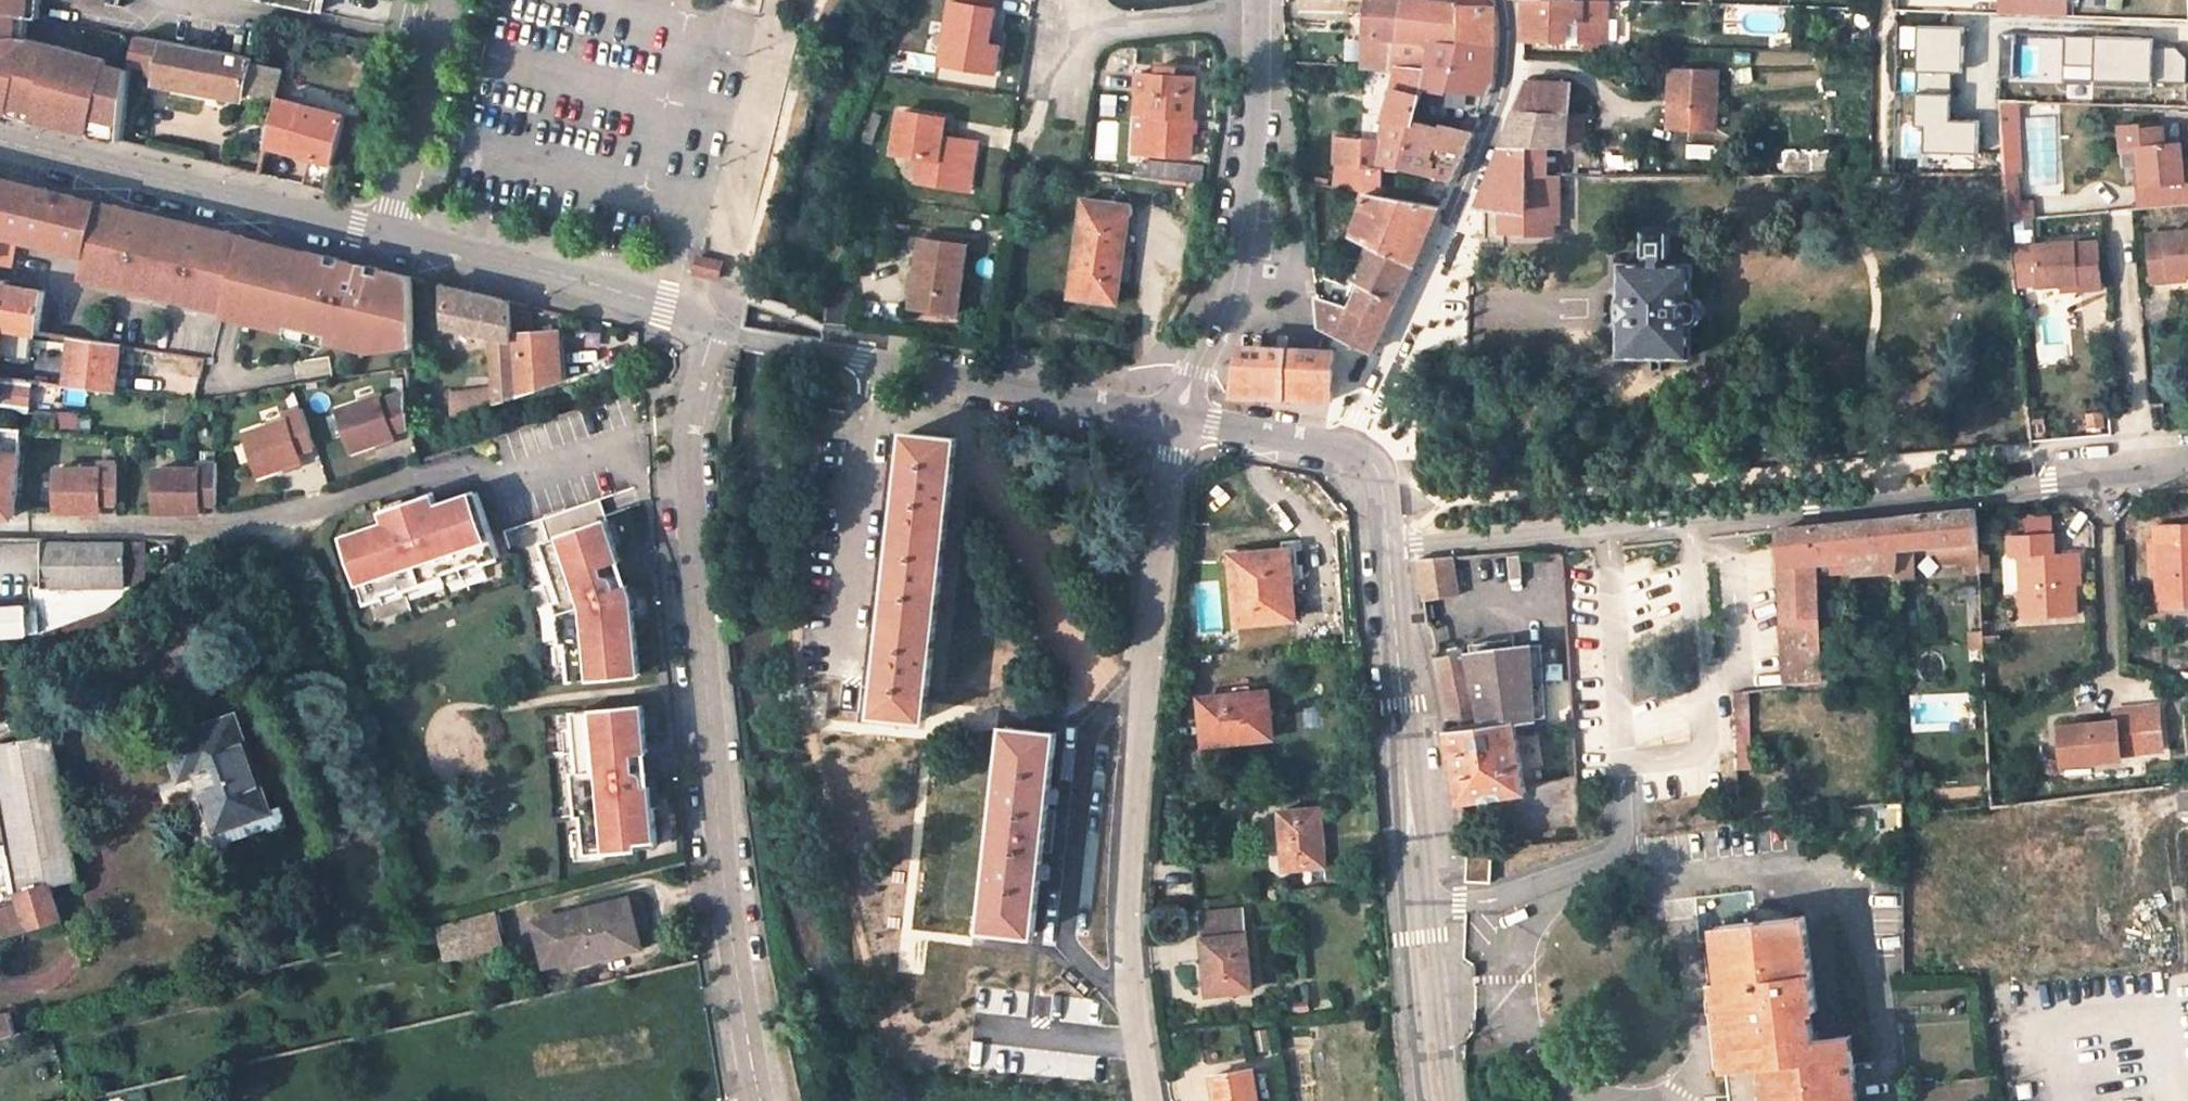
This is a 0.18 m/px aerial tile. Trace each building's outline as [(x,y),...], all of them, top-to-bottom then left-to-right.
[(34,15),(36,15),(39,0),(0,0),(0,8),(34,15)] [(267,2),(297,9),(318,14),(321,0),(258,0),(267,2)] [(994,70),(998,47),(986,45),(988,30),(993,0),(952,0),(941,61),(994,70)] [(1362,66),(1388,68),(1390,40),(1422,42),(1427,0),(1424,0),(1368,0),(1362,66)] [(1431,43),(1458,45),(1458,4),(1444,2),(1427,0),(1422,42),(1431,43)] [(1565,42),(1566,22),(1580,23),(1580,42),(1604,43),(1605,0),(1524,0),(1523,29),(1522,40),(1565,42)] [(1495,5),(1493,5),(1458,4),(1458,45),(1495,46),(1495,28),(1495,5)] [(34,15),(0,8),(0,39),(30,43),(29,52),(129,70),(130,64),(107,59),(100,52),(31,35),(34,15)] [(986,45),(998,47),(1000,32),(988,30),(986,45)] [(137,35),(130,61),(156,67),(154,81),(245,98),(248,91),(254,62),(255,56),(137,33),(137,35)] [(2065,83),(2159,84),(2159,38),(2065,37),(2065,83)] [(53,112),(57,95),(98,99),(99,95),(126,99),(129,70),(29,52),(30,43),(0,39),(0,104),(53,112)] [(1390,40),(1388,68),(1397,69),(1384,116),(1412,123),(1413,117),(1420,89),(1422,83),(1431,43),(1422,42),(1390,40)] [(1422,83),(1446,87),(1486,94),(1495,83),(1495,46),(1458,45),(1431,43),(1422,83)] [(2160,82),(2187,85),(2187,51),(2164,48),(2160,82)] [(275,96),(282,69),(254,62),(248,91),(275,96)] [(1705,88),(1716,88),(1716,70),(1670,69),(1669,124),(1703,125),(1705,88)] [(1142,153),(1188,156),(1190,132),(1191,115),(1193,75),(1135,72),(1135,88),(1146,88),(1142,153)] [(1515,110),(1567,113),(1568,82),(1526,80),(1515,110)] [(1444,94),(1446,87),(1422,83),(1420,89),(1444,94)] [(1703,125),(1715,125),(1716,88),(1705,88),(1703,125)] [(267,137),(266,144),(312,157),(304,185),(327,191),(334,163),(346,114),(277,97),(270,127),(267,137)] [(98,99),(89,129),(122,138),(126,101),(98,99)] [(2026,193),(2023,102),(2004,103),(2007,194),(2026,193)] [(2139,103),(2122,102),(2123,127),(2141,126),(2166,124),(2164,106),(2139,107),(2139,103)] [(1515,110),(1502,145),(1550,145),(1566,145),(1566,141),(1567,117),(1567,113),(1515,110)] [(916,180),(968,188),(976,141),(941,135),(944,118),(899,111),(892,152),(919,156),(916,180)] [(1412,123),(1384,116),(1379,138),(1378,168),(1382,169),(1402,167),(1412,123)] [(1442,123),(1442,124),(1413,117),(1412,123),(1402,167),(1452,179),(1463,153),(1472,131),(1442,123)] [(1584,141),(1584,117),(1567,117),(1566,141),(1584,141)] [(1380,193),(1382,169),(1378,168),(1379,138),(1358,137),(1359,124),(1341,123),(1340,135),(1335,135),(1333,164),(1332,185),(1357,189),(1366,191),(1380,193)] [(2137,188),(2138,209),(2187,205),(2187,160),(2185,160),(2184,141),(2167,142),(2166,124),(2141,126),(2143,167),(2145,187),(2137,188)] [(270,127),(263,125),(260,136),(267,137),(270,127)] [(266,144),(267,137),(260,136),(257,148),(264,150),(266,144)] [(1549,173),(1550,145),(1502,145),(1498,154),(1489,176),(1478,199),(1484,199),(1484,205),(1503,205),(1502,236),(1531,236),(1531,244),(1553,244),(1553,226),(1562,226),(1562,174),(1549,173)] [(899,178),(915,181),(918,162),(902,160),(899,178)] [(2143,167),(2135,167),(2137,188),(2145,187),(2143,167)] [(88,255),(100,203),(77,198),(35,188),(4,180),(0,179),(0,234),(18,239),(23,240),(55,247),(88,255)] [(1357,189),(1355,197),(1363,200),(1366,191),(1357,189)] [(1380,193),(1366,191),(1363,200),(1352,234),(1366,241),(1350,278),(1358,282),(1366,285),(1397,298),(1407,278),(1425,242),(1441,205),(1380,193)] [(1069,295),(1114,301),(1128,205),(1083,199),(1069,295)] [(204,299),(220,231),(100,203),(88,255),(84,271),(204,299)] [(228,305),(244,237),(220,231),(204,299),(228,305)] [(18,239),(0,234),(0,266),(12,268),(12,264),(18,239)] [(2078,276),(2078,285),(2101,282),(2097,240),(2074,242),(2073,235),(2031,240),(2033,258),(2011,260),(2013,284),(2056,279),(2078,276)] [(415,332),(411,277),(382,270),(380,276),(369,273),(370,267),(341,260),(339,266),(327,263),(329,257),(265,242),(244,237),(228,305),(225,316),(246,321),(278,328),(279,322),(298,327),(317,331),(316,338),(359,348),(401,345),(400,333),(415,332)] [(2149,287),(2171,286),(2171,275),(2187,273),(2187,237),(2145,241),(2149,287)] [(915,276),(911,304),(956,310),(965,244),(920,238),(915,276)] [(1682,356),(1682,353),(1689,353),(1689,318),(1695,318),(1699,313),(1700,303),(1696,299),(1690,299),(1690,264),(1682,264),(1681,256),(1678,254),(1677,254),(1674,254),(1671,255),(1669,258),(1669,261),(1669,264),(1623,263),(1622,352),(1669,353),(1668,354),(1669,358),(1670,361),(1675,362),(1677,362),(1679,361),(1681,359),(1682,356)] [(2171,286),(2187,284),(2187,273),(2171,275),(2171,286)] [(909,275),(905,303),(911,304),(915,276),(909,275)] [(2056,279),(2056,288),(2078,285),(2078,276),(2056,279)] [(2,329),(41,334),(45,296),(45,291),(5,283),(6,279),(0,278),(0,328),(2,329)] [(1366,285),(1358,282),(1350,298),(1358,302),(1366,285)] [(492,333),(496,386),(497,403),(519,395),(513,301),(443,284),(445,322),(492,333)] [(1358,302),(1350,298),(1347,304),(1315,295),(1319,326),(1339,335),(1352,310),(1384,325),(1390,313),(1397,298),(1366,285),(1358,302)] [(558,330),(536,331),(523,331),(521,303),(513,301),(519,395),(562,381),(558,330)] [(523,331),(536,331),(535,306),(521,303),(523,331)] [(1377,338),(1384,325),(1352,310),(1339,335),(1370,350),(1377,338)] [(298,327),(279,322),(278,328),(276,335),(295,340),(298,327)] [(298,327),(295,340),(314,344),(316,338),(317,331),(298,327)] [(415,332),(400,333),(401,345),(416,343),(415,332)] [(1334,351),(1326,350),(1278,347),(1279,336),(1267,336),(1266,347),(1243,345),(1235,393),(1332,398),(1332,383),(1334,351)] [(119,369),(121,357),(122,346),(72,339),(65,386),(116,392),(118,376),(119,369)] [(134,348),(122,346),(121,357),(132,358),(134,348)] [(3,402),(31,407),(37,378),(8,373),(3,402)] [(497,403),(496,386),(451,391),(451,418),(497,403)] [(411,424),(409,389),(386,397),(384,392),(343,406),(356,445),(380,437),(397,432),(396,429),(411,424)] [(320,444),(307,405),(293,409),(295,416),(253,431),(266,471),(291,462),(308,457),(306,448),(320,444)] [(38,412),(36,431),(76,434),(78,415),(38,412)] [(0,428),(0,514),(15,514),(23,430),(0,428)] [(382,441),(399,436),(397,432),(380,437),(382,441)] [(887,621),(878,711),(925,717),(935,626),(945,533),(955,439),(908,435),(898,527),(887,621)] [(310,461),(308,457),(291,462),(293,467),(310,461)] [(221,500),(221,459),(206,459),(206,467),(161,467),(162,508),(189,508),(207,508),(207,500),(221,500)] [(121,502),(121,461),(106,461),(106,469),(61,468),(61,510),(89,510),(106,511),(106,502),(121,502)] [(482,552),(484,559),(500,554),(496,541),(489,518),(479,489),(437,504),(428,507),(424,496),(385,509),(389,520),(349,534),(371,597),(386,592),(384,586),(404,579),(407,585),(446,571),(445,565),(464,559),(482,552)] [(433,493),(424,496),(428,507),(437,504),(433,493)] [(1977,507),(1892,515),(1896,554),(1895,568),(1894,578),(1913,576),(1912,544),(1936,542),(1943,563),(1966,562),(1966,571),(1980,570),(1978,538),(1977,507)] [(1816,560),(1855,557),(1896,554),(1892,515),(1780,528),(1781,562),(1816,560)] [(612,516),(546,537),(553,558),(564,591),(611,576),(605,559),(624,553),(612,516)] [(2075,614),(2074,584),(2072,551),(2054,552),(2053,532),(2012,534),(2012,554),(2022,554),(2025,617),(2075,614)] [(2162,605),(2187,604),(2187,540),(2159,541),(2162,605)] [(45,587),(127,587),(126,542),(46,543),(45,587)] [(149,576),(148,542),(126,542),(127,587),(126,594),(149,576)] [(1296,565),(1294,549),(1233,555),(1239,619),(1293,616),(1290,588),(1303,587),(1302,565),(1296,565)] [(2081,551),(2072,551),(2074,584),(2083,583),(2081,551)] [(484,559),(482,552),(464,559),(445,565),(446,571),(449,579),(468,572),(486,566),(484,559)] [(1896,554),(1855,557),(1855,569),(1895,568),(1896,554)] [(1426,599),(1459,595),(1454,555),(1420,558),(1426,599)] [(552,596),(564,591),(553,558),(541,563),(548,582),(552,596)] [(1781,562),(1782,586),(1816,586),(1816,560),(1781,562)] [(1966,584),(1968,608),(1982,608),(1980,570),(1966,571),(1962,571),(1962,584),(1966,584)] [(571,638),(573,662),(574,675),(641,669),(634,584),(626,585),(622,579),(611,576),(564,591),(567,598),(559,600),(562,610),(565,639),(571,638)] [(404,579),(384,586),(386,592),(389,599),(409,592),(407,585),(404,579)] [(1818,660),(1816,586),(1782,586),(1784,660),(1818,660)] [(32,587),(33,606),(35,634),(38,634),(110,608),(126,594),(127,587),(45,587),(32,587)] [(554,602),(559,600),(567,598),(564,591),(552,596),(554,602)] [(35,634),(33,606),(28,607),(28,604),(0,605),(0,636),(35,634)] [(1968,608),(1969,631),(1984,631),(1982,608),(1968,608)] [(1969,631),(1970,647),(1984,647),(1984,631),(1969,631)] [(565,639),(558,640),(560,663),(573,662),(571,638),(565,639)] [(1531,646),(1470,654),(1484,727),(1449,732),(1462,799),(1525,790),(1515,719),(1536,717),(1531,646)] [(1984,647),(1970,647),(1970,662),(1985,660),(1984,647)] [(1484,727),(1470,654),(1433,658),(1449,732),(1484,727)] [(1819,684),(1818,660),(1784,660),(1785,684),(1819,684)] [(1266,684),(1251,686),(1251,694),(1267,693),(1266,684)] [(1819,694),(1819,684),(1785,684),(1785,685),(1785,695),(1819,694)] [(1236,696),(1202,699),(1205,741),(1271,735),(1267,693),(1251,694),(1251,686),(1235,687),(1236,696)] [(640,744),(650,743),(647,703),(577,709),(578,725),(580,747),(582,768),(574,769),(577,809),(586,808),(588,828),(590,847),(601,846),(659,841),(654,782),(645,783),(644,773),(640,770),(634,768),(633,753),(641,753),(640,744)] [(2061,727),(2064,761),(2119,756),(2119,751),(2142,749),(2139,712),(2116,714),(2116,721),(2061,727)] [(168,738),(177,764),(194,759),(198,770),(218,827),(268,810),(236,716),(168,738)] [(1734,724),(1735,753),(1751,752),(1750,724),(1734,724)] [(564,726),(566,748),(568,769),(574,769),(582,768),(580,747),(578,725),(564,726)] [(1007,728),(996,828),(986,924),(1033,930),(1043,832),(1054,733),(1007,728)] [(29,929),(37,926),(61,919),(51,884),(81,879),(55,733),(0,743),(0,792),(17,890),(21,904),(29,929)] [(1735,768),(1751,767),(1751,752),(1735,753),(1735,768)] [(181,776),(198,770),(194,759),(177,764),(181,776)] [(1283,811),(1287,866),(1325,864),(1321,809),(1283,811)] [(590,847),(588,828),(575,829),(578,858),(602,855),(601,846),(590,847)] [(1469,852),(1481,850),(1480,840),(1468,841),(1469,852)] [(1469,852),(1467,881),(1491,883),(1493,849),(1481,850),(1469,852)] [(1728,893),(1730,912),(1755,909),(1753,890),(1728,893)] [(647,926),(639,894),(537,921),(546,963),(591,951),(602,948),(604,955),(641,945),(637,928),(647,926)] [(4,936),(29,929),(21,904),(0,910),(0,937),(4,936)] [(448,956),(503,943),(494,909),(440,924),(448,956)] [(1203,959),(1207,993),(1252,988),(1244,910),(1202,914),(1207,959),(1203,959)] [(1853,1063),(1815,1066),(1812,1040),(1809,1010),(1815,1009),(1804,916),(1717,925),(1724,981),(1718,982),(1720,997),(1722,1012),(1732,1094),(1732,1100),(1857,1100),(1853,1063)] [(39,934),(37,926),(29,929),(4,936),(6,945),(39,934)] [(593,958),(604,955),(602,948),(591,951),(593,958)] [(1706,999),(1707,1013),(1722,1012),(1720,997),(1706,999)] [(17,1033),(10,1013),(0,1016),(0,1037),(17,1033)] [(1849,1036),(1812,1040),(1815,1066),(1853,1063),(1849,1036)] [(1217,1100),(1258,1100),(1252,1069),(1212,1076),(1217,1100)]
